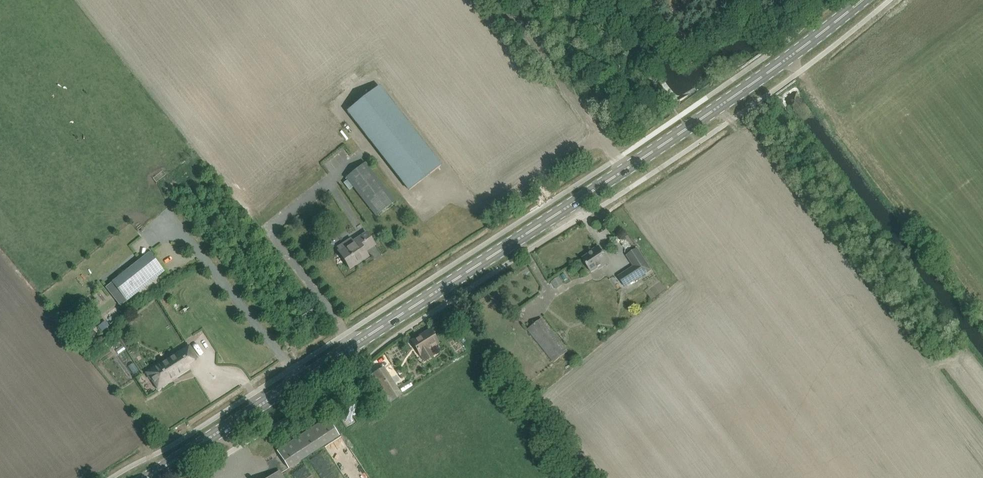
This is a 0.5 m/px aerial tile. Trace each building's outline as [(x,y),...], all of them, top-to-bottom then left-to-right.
[(409,190),(441,165),(379,87),(348,112),(409,190)] [(348,178),(377,216),(397,201),(368,163),(348,178)] [(375,245),(369,236),(367,232),(338,251),(350,268),(368,256),(365,251),(375,245)] [(600,247),(583,258),(591,272),(598,267),(599,269),(609,262),(600,247)] [(651,269),(637,248),(628,255),(635,266),(619,276),(625,285),(651,269)] [(112,282),(127,301),(164,271),(152,256),(153,254),(151,251),(149,252),(112,282)] [(316,315),(311,306),(310,305),(298,312),(304,322),(316,315)] [(102,331),(110,325),(105,320),(98,325),(102,331)] [(568,351),(543,321),(530,333),(554,362),(568,351)] [(430,330),(412,341),(420,355),(425,362),(434,356),(430,349),(439,343),(430,330)] [(150,380),(151,379),(158,390),(172,381),(171,380),(190,368),(188,364),(197,358),(189,346),(159,365),(158,364),(146,372),(150,380)] [(401,395),(384,368),(372,376),(389,402),(401,395)] [(277,451),(288,468),(339,435),(328,418),(277,451)]
